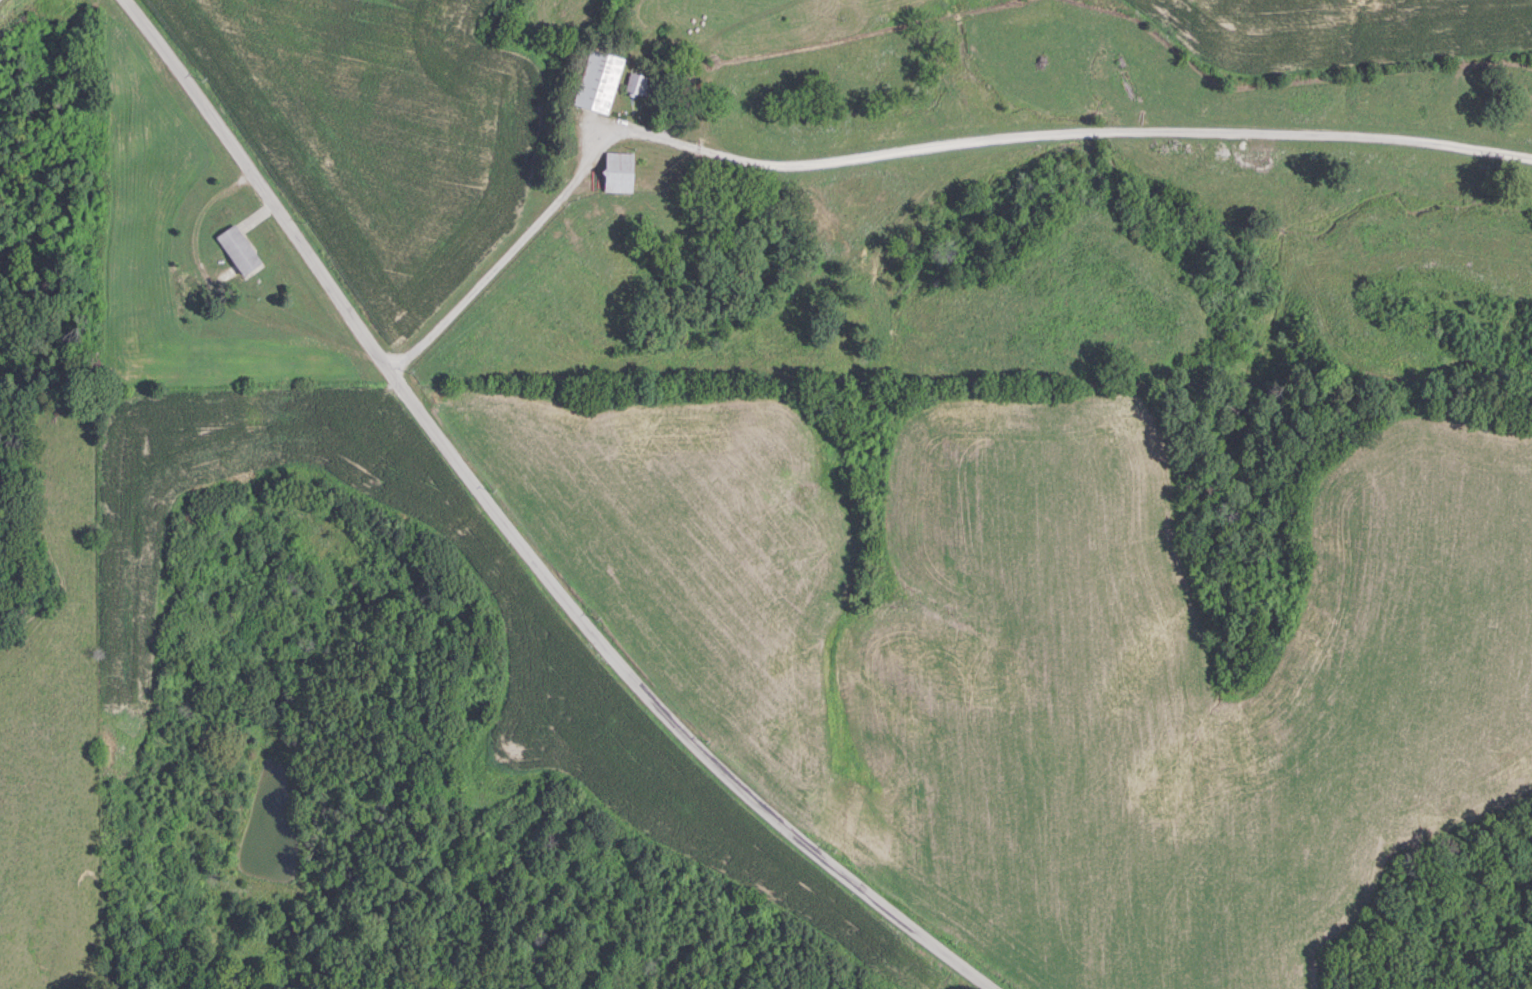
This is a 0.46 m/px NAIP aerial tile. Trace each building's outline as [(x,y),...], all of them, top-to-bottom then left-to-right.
[(607,115),(621,58),(585,49),(571,106),(607,115)] [(646,95),(646,75),(626,75),(626,95),(646,95)] [(631,192),(632,154),(602,153),(601,192),(631,192)] [(239,276),(259,264),(234,223),(214,235),(239,276)]
